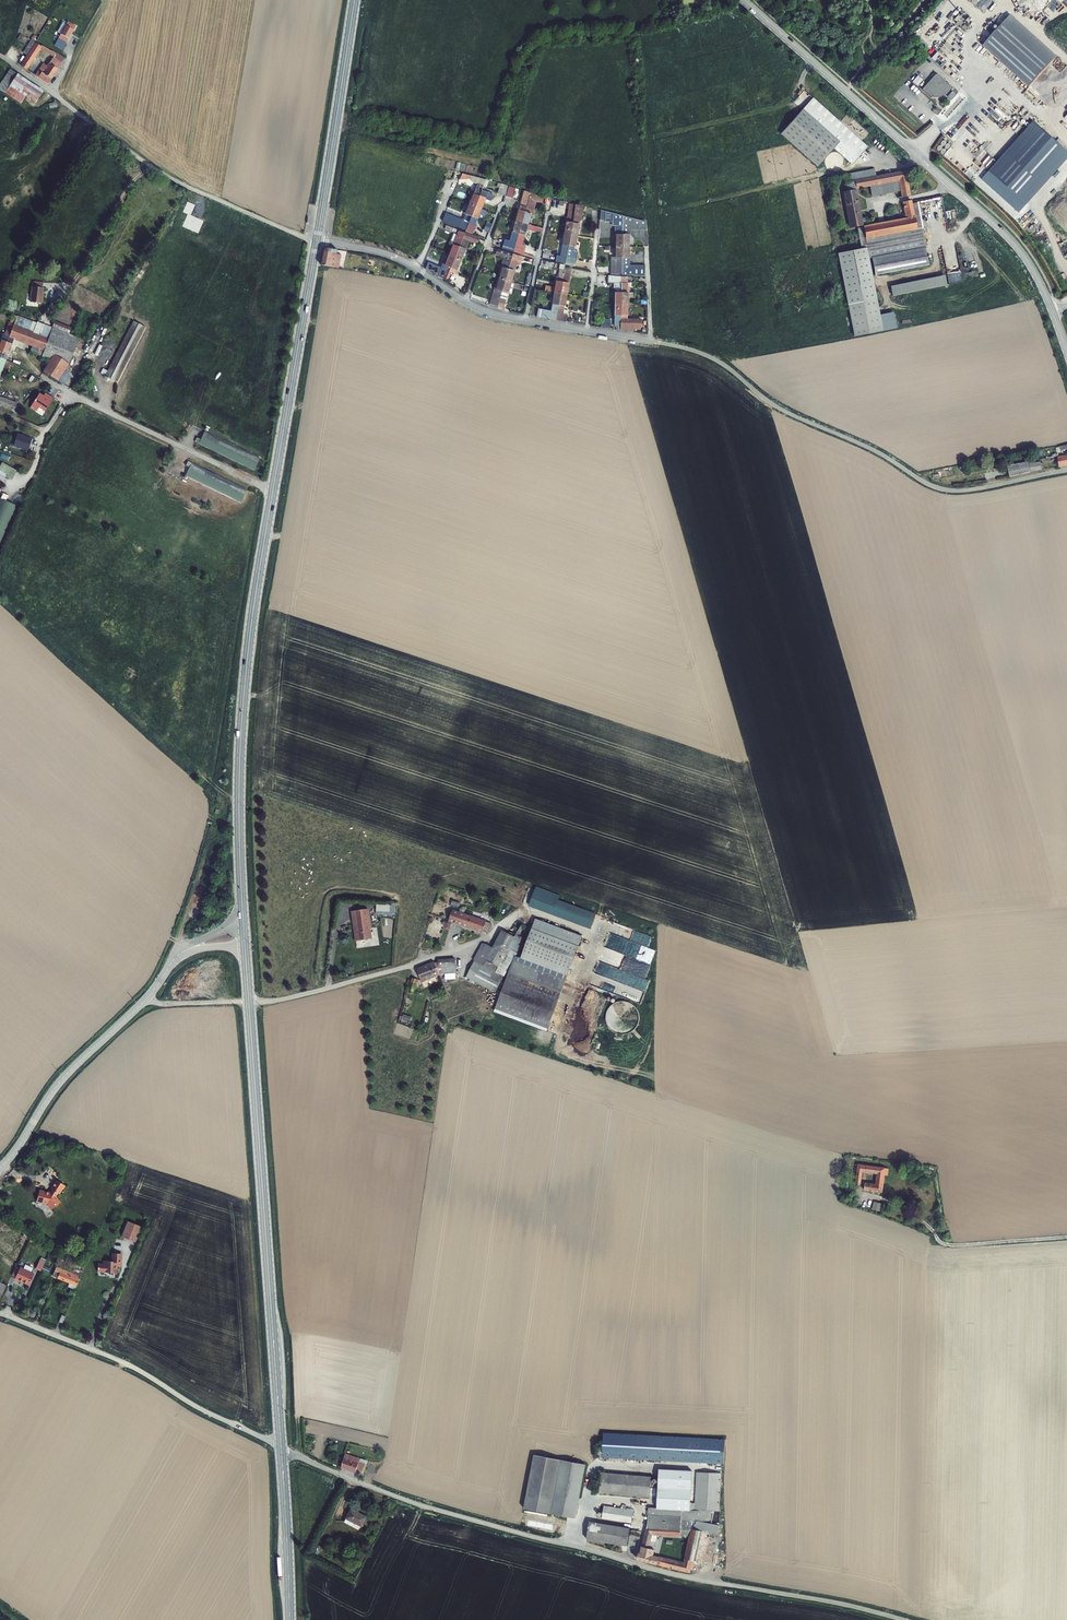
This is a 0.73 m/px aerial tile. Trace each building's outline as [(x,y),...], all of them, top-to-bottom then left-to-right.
[(74,23),(67,19),(58,35),(65,38),(67,35),(68,35),(74,23)] [(1011,22),(982,51),(1027,95),(1055,65),(1011,22)] [(17,37),(21,39),(27,43),(23,51),(27,53),(21,63),(26,66),(38,46),(52,53),(55,49),(41,42),(40,43),(35,41),(36,40),(31,37),(30,38),(20,32),(17,37)] [(64,55),(55,49),(52,53),(48,60),(57,66),(64,55)] [(42,61),(35,72),(48,81),(57,66),(48,60),(46,63),(42,61)] [(16,68),(12,73),(20,79),(24,74),(16,68)] [(15,86),(20,79),(12,73),(2,86),(24,104),(29,96),(15,86)] [(24,74),(20,79),(15,86),(29,96),(33,90),(37,85),(24,74)] [(918,86),(924,80),(919,75),(913,81),(918,86)] [(943,85),(934,77),(919,93),(928,101),(930,100),(931,101),(938,101),(940,99),(941,101),(950,92),(944,86),(942,88),(941,87),(943,85)] [(37,85),(33,90),(41,97),(38,102),(39,104),(48,93),(37,85)] [(33,90),(29,96),(38,102),(41,97),(33,90)] [(781,133),(819,165),(835,147),(853,164),(869,146),(813,97),(781,133)] [(850,224),(861,221),(856,189),(857,187),(899,180),(902,196),(910,194),(905,170),(875,175),(873,168),(852,171),(853,179),(850,179),(852,190),(847,191),(845,192),(850,224)] [(483,187),(486,180),(471,176),(470,179),(473,183),(477,184),(477,183),(483,186),(483,187)] [(489,181),(486,180),(483,187),(481,190),(492,195),(493,191),(486,188),(489,181)] [(476,207),(481,190),(483,187),(483,186),(477,183),(477,184),(474,192),(473,194),(472,196),(469,204),(476,207)] [(509,186),(501,184),(499,188),(497,193),(505,196),(509,186)] [(516,188),(509,186),(506,197),(513,199),(516,188)] [(476,207),(482,209),(486,200),(491,202),(493,195),(492,195),(481,190),(476,207)] [(522,223),(530,193),(524,191),(516,221),(522,223)] [(544,197),(530,193),(522,223),(529,225),(531,217),(532,218),(537,202),(542,204),(544,197)] [(883,233),(917,226),(916,219),(911,200),(903,201),(904,204),(893,206),(895,217),(864,223),(866,236),(874,234),(883,233)] [(469,222),(476,207),(469,204),(469,205),(467,208),(463,219),(462,220),(445,213),(442,221),(466,231),(469,222)] [(576,205),(569,204),(564,234),(571,235),(576,205)] [(584,206),(576,205),(571,235),(578,236),(580,225),(580,220),(582,220),(584,206)] [(465,232),(473,235),(476,226),(475,225),(477,220),(478,220),(480,215),(482,209),(476,207),(469,222),(466,231),(465,232)] [(623,216),(601,210),(600,221),(605,221),(605,222),(612,222),(612,226),(614,226),(614,235),(615,235),(615,247),(622,247),(623,216)] [(623,216),(622,247),(629,247),(629,236),(630,236),(630,230),(646,230),(645,222),(623,216)] [(519,235),(522,223),(516,221),(515,221),(512,233),(519,235)] [(492,225),(486,222),(484,230),(489,232),(492,225)] [(527,230),(542,234),(543,229),(529,225),(522,223),(519,235),(513,253),(524,255),(524,254),(526,247),(522,246),(527,230)] [(917,226),(883,233),(874,234),(866,236),(868,243),(839,249),(848,292),(877,287),(873,271),(931,259),(930,257),(924,224),(922,225),(917,226)] [(455,258),(465,233),(459,231),(457,235),(453,245),(449,256),(455,258)] [(477,245),(480,238),(465,232),(465,233),(455,258),(461,261),(465,251),(466,251),(470,242),(477,245)] [(519,235),(512,233),(510,241),(505,240),(502,249),(513,253),(519,235)] [(566,264),(571,235),(564,234),(560,256),(557,255),(555,262),(566,264)] [(566,264),(576,266),(579,252),(574,251),(575,248),(576,248),(578,236),(571,235),(566,264)] [(610,275),(622,275),(622,247),(615,247),(615,257),(611,257),(610,275)] [(622,275),(645,276),(645,266),(630,266),(630,258),(629,258),(629,247),(622,247),(622,275)] [(333,254),(334,250),(327,249),(324,251),(322,265),(337,268),(339,255),(333,254)] [(503,258),(500,268),(502,268),(499,278),(506,280),(513,254),(497,249),(495,256),(503,258)] [(523,257),(513,254),(506,280),(512,282),(513,281),(515,272),(515,271),(517,265),(517,264),(519,265),(520,265),(523,257)] [(450,269),(455,258),(449,256),(445,265),(442,264),(441,268),(428,263),(425,269),(436,276),(445,280),(450,269)] [(457,271),(461,261),(455,258),(450,269),(457,271)] [(572,269),(565,268),(565,270),(561,295),(567,296),(572,269)] [(565,270),(559,269),(558,277),(557,277),(556,282),(555,287),(546,286),(545,291),(554,293),(554,294),(561,295),(565,270)] [(893,281),(895,291),(949,279),(946,269),(893,281)] [(614,304),(620,304),(621,283),(621,276),(608,276),(608,283),(613,284),(613,289),(615,289),(615,293),(614,293),(614,304)] [(42,280),(32,278),(31,282),(31,283),(29,299),(41,300),(41,294),(40,294),(42,285),(41,284),(42,280)] [(498,307),(506,280),(499,278),(496,289),(494,288),(490,304),(498,307)] [(511,287),(512,282),(506,280),(498,307),(504,309),(508,294),(509,294),(510,289),(511,287)] [(877,287),(848,292),(857,332),(899,323),(896,307),(882,309),(877,287)] [(538,309),(537,317),(556,321),(561,295),(554,294),(552,305),(551,311),(538,309)] [(564,310),(567,296),(561,295),(556,321),(566,323),(568,311),(564,310)] [(620,304),(620,329),(620,331),(628,331),(628,332),(633,332),(633,329),(641,330),(641,328),(641,325),(641,319),(627,319),(627,317),(628,317),(628,305),(620,304)] [(51,337),(55,327),(36,319),(36,321),(17,314),(14,323),(51,337)] [(101,371),(118,379),(145,323),(133,317),(108,368),(104,366),(101,371)] [(610,320),(601,319),(601,327),(605,327),(605,328),(610,328),(610,320)] [(69,357),(78,336),(55,327),(51,337),(14,323),(12,322),(9,321),(4,333),(2,331),(0,335),(0,354),(9,358),(16,338),(32,343),(69,357)] [(97,342),(95,346),(98,348),(95,353),(99,355),(104,346),(97,342)] [(69,357),(32,343),(30,351),(49,358),(42,368),(57,378),(66,381),(71,367),(66,365),(69,357)] [(9,358),(0,354),(0,381),(9,358)] [(45,395),(41,392),(31,407),(37,410),(40,405),(47,410),(54,399),(49,396),(49,397),(45,395)] [(17,410),(20,402),(0,395),(0,403),(17,410)] [(192,435),(190,439),(249,467),(255,456),(199,429),(195,437),(192,435)] [(15,433),(12,446),(31,450),(34,437),(15,433)] [(1058,466),(1065,465),(1066,464),(1066,453),(1062,454),(1056,455),(1058,466)] [(242,488),(183,459),(181,463),(185,465),(181,472),(236,499),(242,488)] [(0,469),(0,474),(5,477),(11,480),(16,471),(10,468),(10,469),(3,465),(0,469)] [(14,505),(4,501),(6,495),(1,493),(0,496),(0,540),(14,505)] [(536,887),(529,906),(591,930),(597,914),(559,900),(560,895),(536,887)] [(396,904),(377,903),(376,915),(395,916),(396,904)] [(369,909),(351,912),(355,941),(372,939),(369,909)] [(487,922),(487,921),(453,910),(449,922),(454,924),(455,923),(456,924),(483,933),(483,932),(487,922)] [(536,919),(521,959),(568,976),(583,937),(536,919)] [(487,922),(483,932),(488,934),(492,924),(487,922)] [(522,925),(515,937),(522,940),(524,935),(523,934),(527,928),(522,925)] [(475,961),(504,977),(507,972),(509,972),(513,960),(514,960),(518,954),(517,953),(522,942),(521,941),(522,940),(515,937),(502,930),(493,948),(484,943),(473,960),(475,961)] [(456,959),(438,960),(438,962),(435,963),(439,974),(445,974),(455,974),(457,974),(456,959)] [(509,972),(495,1011),(547,1031),(566,980),(564,979),(558,977),(514,960),(513,960),(509,972)] [(641,960),(636,974),(646,978),(651,964),(641,960)] [(496,993),(504,977),(475,961),(466,977),(470,980),(475,982),(496,993)] [(434,962),(417,969),(422,983),(439,976),(439,974),(435,963),(434,962)] [(420,980),(411,978),(408,992),(414,994),(415,990),(416,986),(418,987),(420,980)] [(609,1010),(606,1015),(606,1020),(608,1026),(611,1030),(615,1033),(621,1035),(626,1034),(631,1032),(636,1029),(638,1024),(639,1019),(639,1014),(636,1009),(633,1005),(628,1002),(622,1002),(617,1003),(612,1005),(609,1010)] [(883,1192),(885,1175),(888,1175),(889,1168),(886,1168),(886,1167),(858,1163),(855,1184),(861,1185),(863,1172),(877,1173),(875,1183),(865,1182),(864,1190),(883,1192)] [(64,1185),(56,1180),(51,1188),(52,1189),(50,1193),(39,1190),(37,1201),(47,1203),(52,1209),(60,1202),(55,1196),(57,1193),(59,1194),(64,1185)] [(883,1204),(874,1201),(872,1209),(881,1211),(883,1204)] [(128,1221),(122,1236),(135,1242),(142,1226),(128,1221)] [(122,1253),(114,1253),(114,1261),(105,1261),(105,1264),(99,1264),(99,1272),(111,1272),(111,1274),(117,1274),(118,1264),(122,1264),(122,1253)] [(45,1261),(40,1259),(36,1268),(41,1271),(45,1261)] [(78,1275),(57,1266),(54,1275),(77,1284),(80,1276),(84,1265),(73,1262),(71,1266),(80,1269),(78,1275)] [(20,1268),(17,1266),(12,1275),(16,1277),(15,1278),(29,1285),(34,1274),(31,1272),(24,1269),(21,1267),(20,1268)] [(725,1440),(604,1433),(602,1457),(724,1465),(725,1440)] [(361,1459),(345,1453),(341,1468),(355,1473),(356,1472),(362,1474),(365,1464),(359,1461),(361,1459)] [(586,1464),(534,1455),(522,1510),(564,1516),(575,1518),(586,1464)] [(659,1469),(657,1508),(690,1510),(691,1503),(693,1471),(659,1469)] [(648,1524),(648,1528),(681,1530),(691,1530),(691,1529),(701,1531),(701,1530),(711,1533),(718,1535),(720,1526),(712,1523),(714,1511),(720,1511),(721,1473),(697,1472),(695,1503),(691,1503),(690,1510),(657,1508),(649,1508),(648,1524)] [(651,1477),(601,1473),(599,1492),(650,1497),(651,1477)] [(633,1511),(626,1510),(626,1505),(623,1505),(622,1509),(604,1506),(602,1518),(631,1523),(633,1511)] [(368,1517),(351,1508),(345,1519),(346,1519),(355,1523),(362,1527),(368,1517)] [(630,1528),(590,1522),(587,1539),(627,1546),(630,1528)] [(681,1536),(681,1530),(648,1528),(646,1528),(640,1553),(639,1553),(637,1560),(690,1573),(691,1570),(694,1570),(695,1562),(685,1559),(684,1563),(680,1562),(676,1561),(672,1560),(668,1559),(659,1556),(659,1557),(654,1555),(655,1550),(649,1548),(653,1535),(658,1536),(681,1537),(681,1536)] [(691,1529),(691,1530),(690,1537),(685,1559),(695,1562),(704,1564),(711,1533),(701,1530),(701,1531),(691,1529)] [(656,1542),(658,1536),(653,1535),(649,1548),(655,1550),(656,1542)] [(322,1547),(317,1545),(312,1554),(317,1557),(322,1547)]
